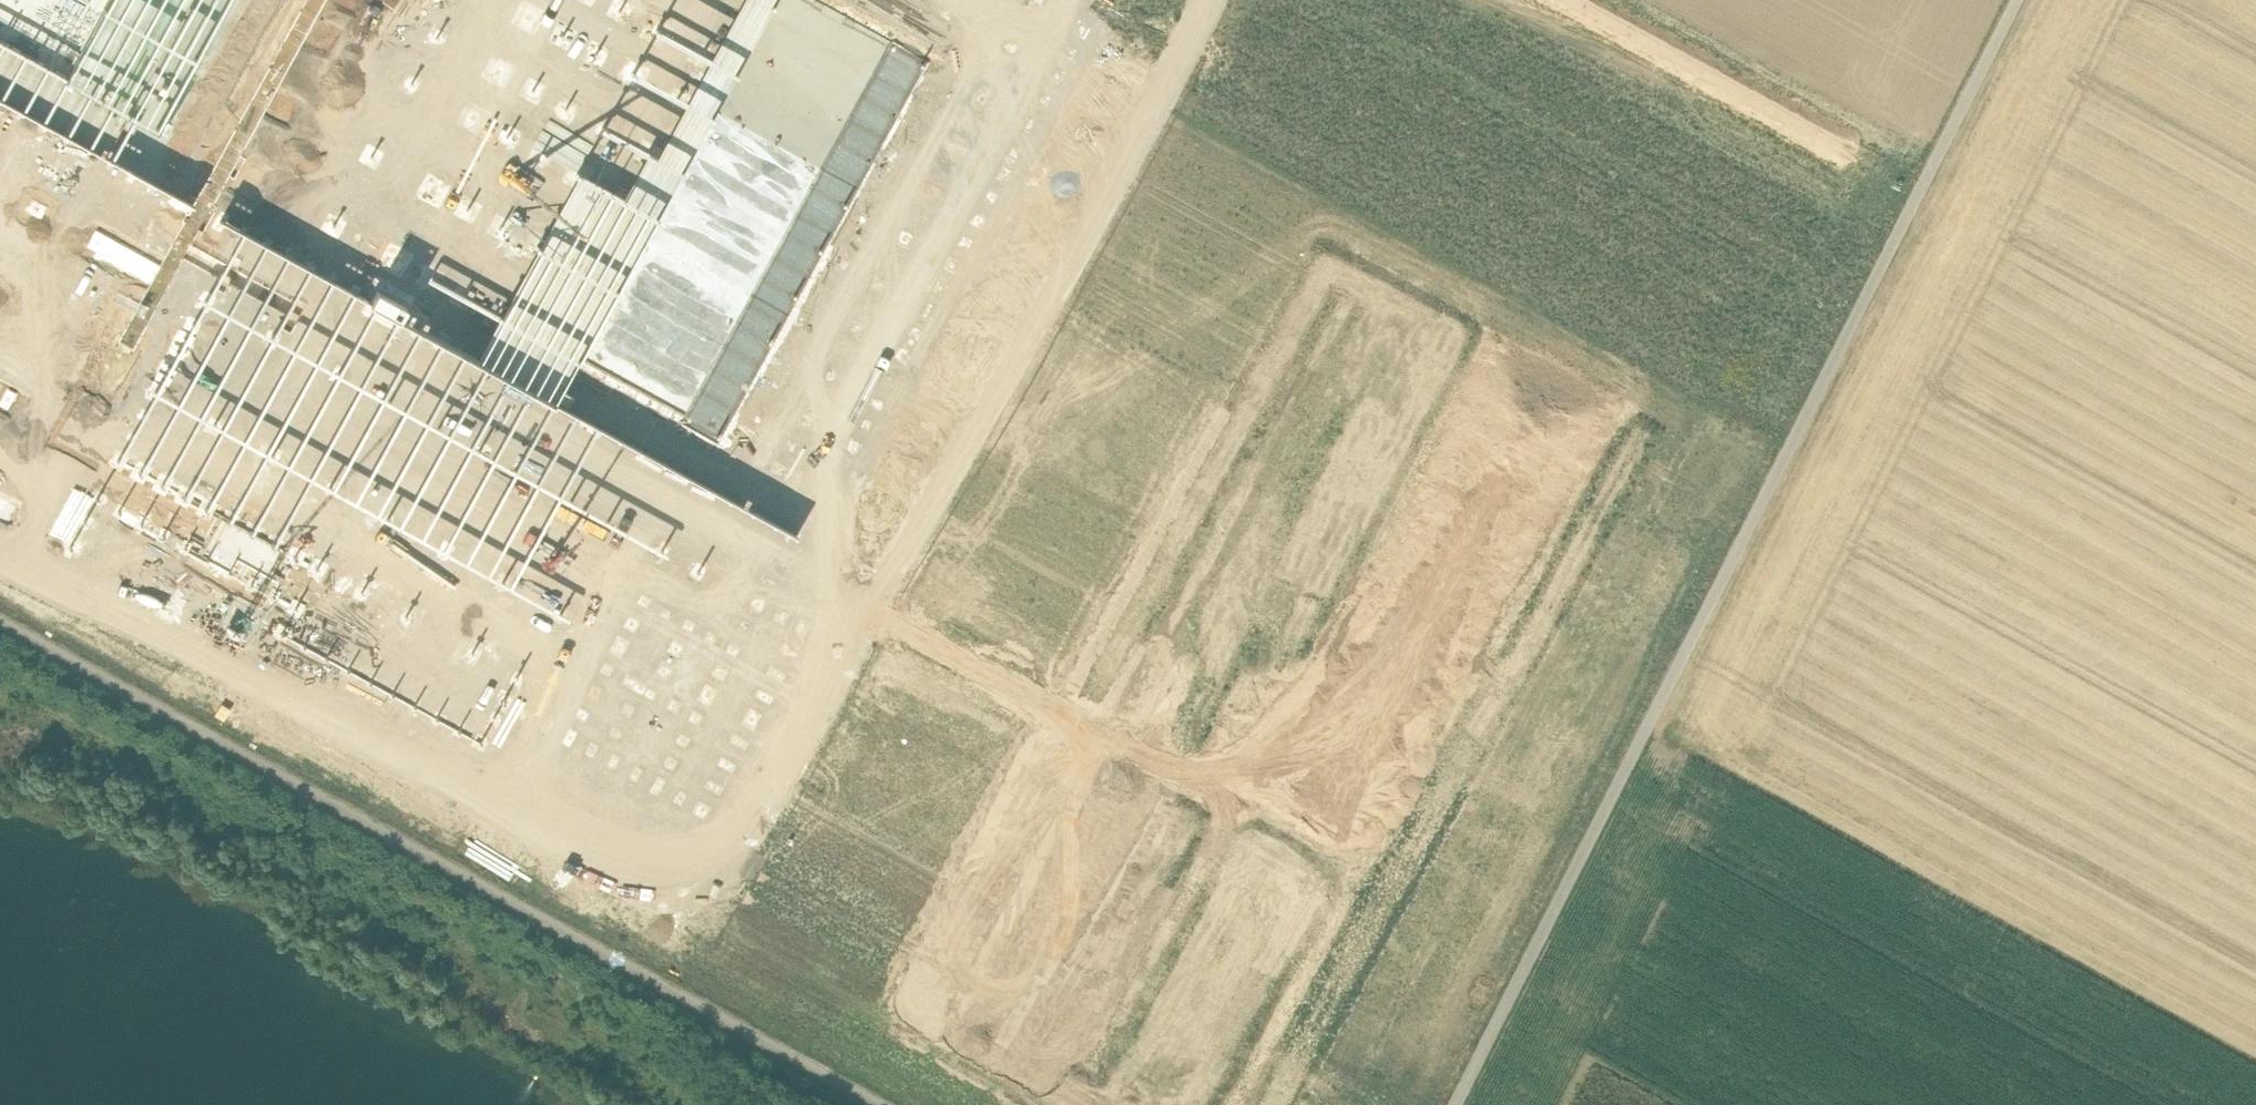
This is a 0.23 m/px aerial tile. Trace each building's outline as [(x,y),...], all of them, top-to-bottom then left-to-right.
[(83,560),(105,520),(277,612),(263,638),(489,759),(510,721),(712,830),(824,623),(772,595),(805,535),(717,488),(766,398),(877,457),(1062,114),(849,0),(0,0),(0,515),(83,560)]
